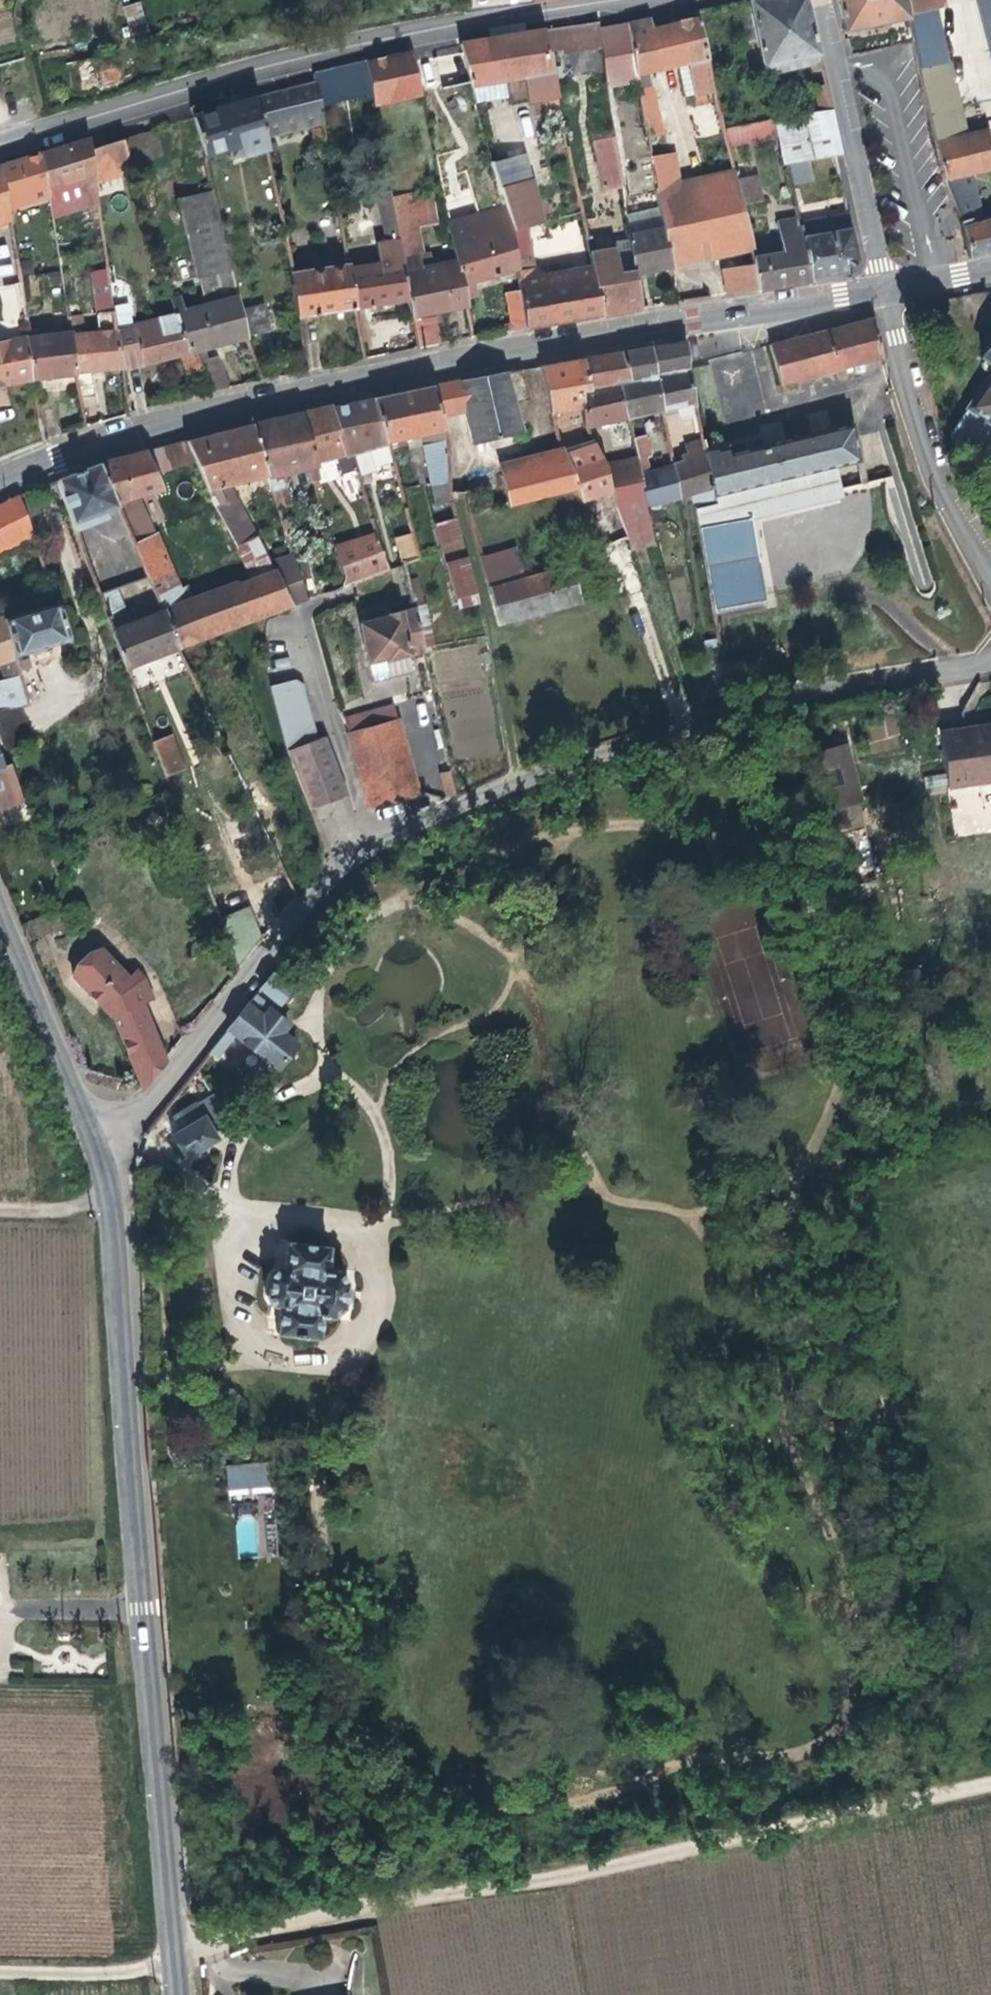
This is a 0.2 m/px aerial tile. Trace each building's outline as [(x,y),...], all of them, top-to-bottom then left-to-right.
[(757,70),(822,58),(806,0),(777,0),(747,5),(757,70)] [(846,35),(910,21),(906,0),(837,0),(846,35)] [(910,21),(939,15),(936,0),(906,0),(910,21)] [(990,47),(990,0),(980,0),(990,47)] [(141,2),(123,5),(127,22),(145,19),(141,2)] [(630,53),(657,196),(662,208),(663,212),(665,232),(670,267),(741,254),(744,267),(756,265),(731,156),(723,158),(726,175),(680,182),(675,159),(661,160),(651,117),(655,116),(647,70),(697,62),(701,76),(711,73),(698,21),(649,29),(645,24),(625,27),(630,53)] [(542,32),(544,41),(596,32),(595,23),(542,32)] [(601,58),(630,53),(625,27),(596,32),(599,49),(601,58)] [(459,46),(461,55),(471,87),(476,107),(509,99),(510,107),(558,97),(547,55),(544,41),(542,32),(459,46)] [(599,49),(596,32),(544,41),(547,55),(563,51),(565,57),(599,49)] [(914,39),(919,63),(946,57),(941,34),(914,39)] [(121,84),(114,55),(67,67),(74,96),(121,84)] [(471,87),(461,55),(415,64),(422,95),(471,87)] [(413,57),(364,66),(371,99),(372,104),(422,95),(415,64),(413,57)] [(926,92),(952,87),(946,57),(919,63),(926,92)] [(824,67),(822,58),(757,70),(759,79),(824,67)] [(313,79),(314,85),(319,110),(371,99),(364,66),(313,79)] [(319,110),(314,85),(257,102),(265,142),(322,127),(319,110)] [(962,138),(952,87),(926,92),(938,144),(962,138)] [(233,163),(268,154),(265,142),(257,102),(193,122),(202,160),(230,152),(233,163)] [(712,103),(691,108),(699,138),(720,132),(712,103)] [(779,121),(788,166),(811,161),(843,153),(834,110),(779,121)] [(730,149),(776,136),(771,118),(725,131),(730,149)] [(988,224),(974,175),(990,170),(990,141),(988,132),(962,138),(938,144),(972,262),(990,258),(990,223),(988,224)] [(155,159),(148,135),(127,142),(134,167),(155,159)] [(603,196),(624,193),(620,169),(617,153),(615,140),(593,145),(603,196)] [(134,167),(127,142),(93,153),(96,174),(96,179),(135,170),(134,167)] [(44,157),(51,188),(96,174),(93,153),(91,143),(44,157)] [(617,153),(620,169),(627,168),(624,152),(617,153)] [(44,157),(2,170),(7,201),(30,194),(51,188),(44,157)] [(814,176),(811,161),(788,166),(791,181),(814,176)] [(0,171),(0,215),(9,212),(7,201),(2,170),(0,171)] [(96,179),(96,174),(51,188),(55,211),(99,198),(96,179)] [(760,175),(741,177),(745,204),(763,201),(760,175)] [(500,197),(504,214),(508,232),(543,225),(535,190),(500,197)] [(429,205),(427,192),(390,200),(397,235),(419,230),(415,208),(429,205)] [(9,212),(32,205),(30,194),(7,201),(9,212)] [(756,265),(763,297),(812,286),(802,235),(794,195),(779,200),(787,234),(780,235),(784,259),(756,265)] [(646,209),(662,208),(657,196),(644,198),(646,209)] [(350,275),(357,314),(410,302),(402,258),(397,235),(390,200),(390,198),(379,201),(386,243),(378,245),(383,268),(350,275)] [(11,226),(9,212),(0,215),(0,229),(11,226)] [(665,232),(663,212),(628,219),(631,238),(665,232)] [(293,275),(301,323),(357,314),(350,275),(340,214),(319,218),(322,235),(333,233),(340,267),(293,275)] [(504,299),(512,336),(530,333),(518,274),(508,232),(504,214),(450,226),(459,265),(463,286),(511,276),(515,291),(507,293),(504,299)] [(849,224),(802,235),(812,286),(847,279),(857,267),(849,224)] [(420,253),(423,252),(419,230),(397,235),(402,258),(420,253)] [(658,274),(671,272),(670,267),(665,232),(631,238),(632,243),(638,277),(658,274)] [(593,270),(603,321),(621,318),(644,313),(638,277),(632,243),(614,247),(616,254),(591,260),(593,270)] [(420,253),(402,258),(410,302),(412,319),(451,310),(442,269),(425,272),(420,253)] [(463,286),(459,265),(442,269),(451,310),(466,307),(463,286)] [(763,297),(756,265),(744,267),(726,271),(731,305),(764,301),(763,297)] [(555,278),(564,276),(562,268),(556,270),(556,272),(554,273),(555,278)] [(110,270),(91,270),(93,310),(112,309),(110,270)] [(518,274),(530,333),(559,328),(571,326),(603,321),(593,270),(564,276),(555,278),(547,279),(544,279),(536,271),(533,271),(518,274)] [(226,305),(178,317),(188,354),(196,353),(249,341),(240,314),(230,274),(220,277),(226,305)] [(0,286),(0,294),(5,320),(25,316),(18,282),(0,286)] [(29,341),(46,339),(40,305),(24,308),(29,341)] [(240,314),(249,341),(274,335),(267,308),(240,314)] [(102,332),(73,336),(79,378),(82,404),(102,400),(97,376),(122,370),(117,331),(115,315),(100,317),(102,332)] [(189,375),(202,370),(196,353),(188,354),(178,317),(135,327),(141,366),(182,357),(189,375)] [(875,323),(771,350),(779,388),(847,371),(881,363),(875,323)] [(141,366),(135,327),(117,331),(122,370),(141,366)] [(437,351),(432,327),(414,330),(419,354),(437,351)] [(79,378),(73,336),(46,339),(29,341),(36,382),(79,378)] [(0,346),(0,389),(36,382),(29,341),(20,342),(0,346)] [(980,360),(990,368),(990,343),(980,360)] [(651,352),(662,411),(684,406),(688,423),(700,420),(687,346),(671,348),(651,352)] [(637,354),(622,356),(627,380),(619,382),(628,419),(662,411),(651,352),(637,354)] [(627,380),(622,356),(602,360),(584,362),(591,389),(582,392),(586,413),(590,428),(628,419),(619,382),(627,380)] [(591,389),(584,362),(565,366),(542,370),(554,420),(586,413),(582,392),(591,389)] [(230,395),(219,364),(202,370),(212,399),(230,395)] [(948,440),(953,455),(977,470),(990,449),(990,377),(948,440)] [(474,450),(520,439),(505,378),(460,387),(467,420),(474,450)] [(441,426),(467,420),(460,387),(433,392),(441,426)] [(441,426),(433,392),(373,405),(387,448),(444,436),(441,426)] [(332,413),(345,460),(350,458),(366,453),(352,409),(332,413)] [(332,413),(305,419),(317,468),(336,462),(342,481),(357,477),(350,458),(345,460),(332,413)] [(254,431),(269,477),(270,482),(317,468),(305,419),(254,431)] [(722,444),(705,447),(712,490),(713,496),(859,461),(853,434),(851,434),(849,428),(724,457),(722,444)] [(189,447),(198,467),(210,494),(269,477),(254,431),(189,447)] [(564,453),(570,466),(581,494),(585,503),(614,495),(607,476),(604,468),(599,452),(579,458),(571,437),(559,440),(564,453)] [(675,479),(679,499),(712,490),(705,447),(704,443),(685,447),(691,475),(675,479)] [(431,493),(450,493),(446,444),(421,450),(431,493)] [(172,474),(198,467),(189,447),(165,453),(172,474)] [(503,484),(570,466),(564,453),(499,470),(503,484)] [(147,457),(100,472),(116,508),(163,494),(147,457)] [(640,469),(638,460),(604,468),(607,476),(640,469)] [(833,471),(860,464),(859,461),(713,496),(714,503),(693,509),(711,604),(764,593),(744,497),(766,491),(770,504),(797,497),(824,491),(820,475),(833,471)] [(505,512),(581,494),(570,466),(503,484),(497,485),(505,512)] [(663,526),(658,505),(679,499),(675,479),(673,468),(642,475),(654,528),(663,526)] [(642,475),(640,469),(607,476),(614,495),(630,545),(657,538),(654,528),(642,475)] [(824,491),(837,488),(833,471),(820,475),(824,491)] [(118,512),(116,508),(100,472),(57,487),(72,528),(118,512)] [(19,501),(0,510),(0,554),(20,544),(32,538),(19,501)] [(437,557),(425,518),(409,523),(413,537),(421,563),(437,557)] [(469,567),(456,524),(440,529),(452,572),(469,567)] [(370,580),(389,573),(376,536),(358,543),(370,580)] [(133,546),(164,616),(196,604),(189,590),(181,593),(156,537),(133,546)] [(421,563),(413,537),(403,541),(410,567),(421,563)] [(30,571),(23,573),(37,612),(55,606),(32,538),(20,544),(30,571)] [(261,582),(276,577),(270,565),(259,543),(246,549),(261,582)] [(370,580),(358,543),(336,551),(345,580),(341,592),(370,580)] [(491,589),(519,582),(510,550),(482,557),(491,589)] [(579,606),(561,554),(532,562),(537,577),(519,582),(491,589),(501,625),(579,606)] [(294,556),(270,565),(276,577),(291,607),(307,601),(294,556)] [(293,610),(291,607),(276,577),(261,582),(196,604),(164,616),(180,653),(200,645),(293,610)] [(151,662),(180,653),(164,616),(131,627),(120,593),(99,601),(125,671),(151,662)] [(55,606),(37,612),(3,624),(14,664),(69,645),(55,606)] [(372,665),(407,656),(428,651),(418,614),(363,628),(372,665)] [(14,664),(3,624),(3,622),(0,623),(0,668),(14,664)] [(373,686),(412,675),(407,656),(372,665),(363,628),(359,629),(373,686)] [(14,664),(0,668),(0,673),(11,712),(26,707),(14,664)] [(317,744),(302,690),(293,685),(270,692),(289,760),(311,816),(347,801),(324,741),(317,744)] [(398,724),(393,709),(370,716),(376,731),(398,724)] [(13,750),(1,715),(0,715),(0,743),(4,754),(13,750)] [(376,731),(370,716),(344,723),(349,739),(376,731)] [(371,812),(419,798),(398,724),(376,731),(349,739),(371,812)] [(979,727),(931,733),(939,795),(990,788),(990,731),(980,732),(979,727)] [(182,772),(170,741),(153,747),(164,780),(182,772)] [(847,743),(814,751),(835,830),(868,822),(847,743)] [(11,772),(4,775),(0,776),(0,814),(24,805),(11,772)] [(219,919),(239,956),(267,941),(247,904),(219,919)] [(124,981),(92,954),(79,959),(70,969),(67,980),(113,1018),(143,1090),(145,1091),(165,1069),(150,1030),(139,1000),(151,997),(145,973),(132,972),(124,981)] [(293,996),(272,979),(259,995),(280,1013),(293,996)] [(259,1021),(247,1011),(210,1058),(217,1063),(235,1040),(279,1072),(296,1048),(282,1037),(286,1031),(265,1014),(259,1021)] [(218,1134),(235,1125),(218,1096),(178,1120),(184,1132),(175,1137),(189,1161),(222,1142),(218,1134)] [(291,1245),(289,1272),(278,1272),(270,1279),(268,1304),(272,1310),(283,1311),(281,1336),(321,1339),(324,1317),(339,1317),(346,1309),(349,1282),(342,1273),(329,1272),(330,1253),(331,1249),(291,1245)] [(270,1468),(225,1469),(225,1493),(270,1491),(270,1468)]
